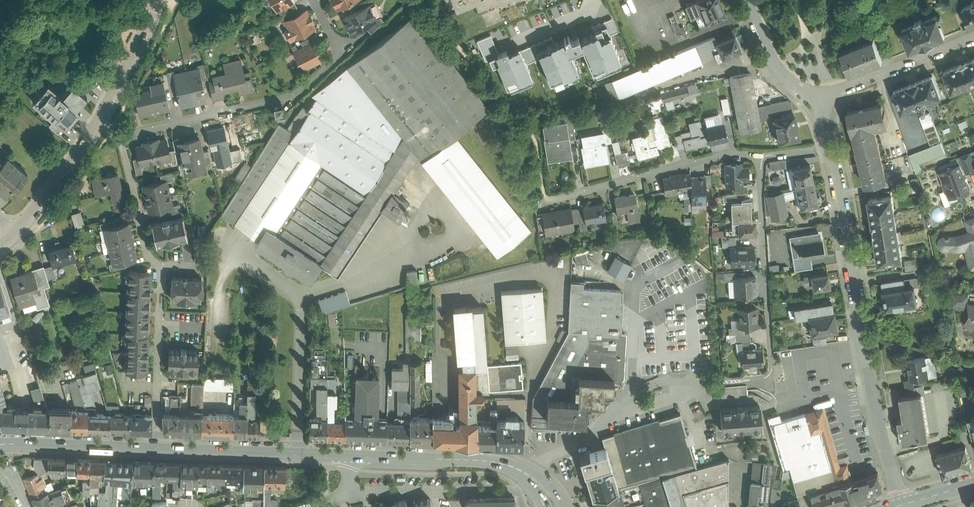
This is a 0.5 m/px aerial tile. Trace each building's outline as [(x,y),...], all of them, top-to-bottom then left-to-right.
[(276,11),(278,10),(295,2),(294,0),(271,0),(276,11)] [(696,1),(697,3),(686,7),(691,17),(696,15),(700,24),(705,22),(706,23),(726,14),(720,0),(697,0),(696,1)] [(972,1),(972,3),(962,7),(970,26),(973,24),(973,0),(972,1)] [(295,2),(278,10),(281,15),(297,7),(295,2)] [(369,5),(344,18),(352,34),(357,32),(356,30),(364,26),(376,20),(376,19),(369,5)] [(297,7),(282,15),(285,20),(299,13),(297,7)] [(285,20),(289,28),(285,30),(290,40),(315,27),(306,10),(299,13),(285,20)] [(488,110),(414,15),(365,53),(439,149),(455,136),(488,110)] [(936,15),(923,20),(922,17),(915,20),(917,23),(902,29),(910,50),(945,36),(936,15)] [(376,20),(364,26),(371,33),(384,21),(380,17),(376,19),(376,20)] [(685,31),(683,25),(679,26),(676,19),(670,22),(675,35),(685,31)] [(536,49),(550,83),(579,72),(571,52),(582,48),(592,72),(621,60),(607,27),(580,39),(579,37),(571,40),(569,35),(536,49)] [(716,42),(709,45),(712,53),(714,52),(715,56),(717,60),(723,58),(724,61),(737,56),(735,52),(741,50),(734,34),(716,42)] [(313,35),(301,42),(303,47),(313,42),(316,41),(313,35)] [(714,36),(693,45),(701,63),(715,56),(714,52),(712,53),(709,45),(716,42),(714,36)] [(874,39),(840,52),(849,74),(882,61),(874,39)] [(303,47),(294,52),(299,61),(301,60),(305,68),(320,60),(316,52),(318,51),(313,42),(303,47)] [(693,45),(611,80),(618,97),(701,63),(693,45)] [(508,55),(506,51),(489,59),(493,67),(497,65),(507,89),(533,78),(520,47),(511,51),(512,53),(508,55)] [(439,149),(365,53),(348,66),(404,138),(418,156),(417,157),(422,162),(439,149)] [(241,59),(231,61),(233,71),(213,75),(214,80),(221,79),(224,92),(242,87),(243,92),(254,90),(250,72),(244,73),(241,59)] [(944,71),(952,92),(973,83),(973,59),(944,71)] [(205,63),(197,65),(198,69),(200,69),(202,80),(208,79),(205,63)] [(404,138),(348,66),(312,94),(316,97),(322,101),(322,102),(330,107),(331,107),(331,108),(338,112),(339,113),(346,118),(346,117),(347,118),(354,123),(355,123),(355,124),(360,127),(363,123),(369,127),(366,131),(370,133),(371,134),(378,139),(379,139),(386,144),(387,145),(395,150),(404,138)] [(198,69),(186,72),(194,103),(207,100),(202,80),(200,69),(198,69)] [(174,71),(167,72),(170,87),(176,86),(173,75),(174,74),(174,71)] [(167,72),(153,75),(155,83),(162,81),(164,88),(170,87),(167,72)] [(174,74),(173,75),(176,86),(180,106),(194,103),(186,72),(174,74)] [(750,73),(730,78),(741,133),(761,129),(756,107),(750,73)] [(932,76),(894,91),(902,112),(941,97),(932,76)] [(214,80),(209,82),(212,97),(224,95),(224,92),(221,79),(214,80)] [(155,83),(151,84),(152,88),(144,90),(140,96),(142,104),(138,105),(140,115),(168,108),(164,88),(162,81),(155,83)] [(71,83),(61,94),(49,84),(33,102),(56,122),(60,118),(69,125),(80,111),(77,109),(87,97),(71,83)] [(715,89),(698,94),(700,101),(723,95),(720,83),(714,85),(715,89)] [(695,84),(687,86),(689,94),(697,92),(695,84)] [(687,86),(661,93),(663,101),(689,94),(687,86)] [(354,123),(347,118),(346,117),(346,118),(339,113),(338,112),(331,108),(331,107),(330,107),(322,102),(322,101),(316,97),(308,109),(310,111),(387,163),(395,150),(387,145),(386,144),(379,139),(378,139),(371,134),(370,133),(366,131),(369,127),(363,123),(360,127),(355,124),(355,123),(354,123)] [(789,100),(771,104),(774,115),(793,111),(791,102),(789,100)] [(771,104),(756,107),(759,122),(766,120),(766,117),(774,115),(771,104)] [(882,104),(847,112),(852,133),(853,132),(874,127),(888,124),(885,111),(884,112),(882,104)] [(298,113),(288,129),(295,133),(310,111),(308,109),(308,108),(307,107),(306,108),(303,106),(298,114),(298,113)] [(387,163),(310,111),(295,133),(289,142),(325,166),(367,195),(388,163),(387,163)] [(572,114),(565,115),(566,121),(567,121),(568,130),(574,129),(572,114)] [(794,114),(774,118),(779,142),(799,138),(794,114)] [(647,141),(645,134),(632,138),(639,159),(659,153),(658,148),(671,144),(662,115),(651,118),(657,138),(647,141)] [(700,120),(689,123),(691,131),(682,133),(686,148),(686,149),(710,143),(706,128),(702,129),(700,120)] [(566,121),(545,124),(548,139),(544,140),(544,141),(547,140),(550,159),(571,155),(572,159),(573,159),(568,130),(567,121),(566,121)] [(278,124),(258,155),(274,165),(289,142),(295,133),(288,129),(279,123),(278,124)] [(724,123),(706,128),(710,143),(728,139),(724,123)] [(908,153),(912,164),(945,153),(934,123),(924,126),(930,145),(908,153)] [(608,127),(603,129),(604,134),(606,143),(612,142),(608,127)] [(874,127),(853,132),(866,185),(886,180),(874,127)] [(224,128),(208,131),(212,147),(213,146),(217,165),(231,162),(229,151),(224,128)] [(680,134),(674,136),(678,150),(686,148),(682,133),(680,134)] [(604,134),(583,138),(582,136),(586,163),(608,159),(608,162),(609,162),(606,144),(606,143),(604,134)] [(530,233),(455,136),(439,149),(422,162),(496,259),(530,233)] [(167,140),(159,141),(158,138),(151,140),(156,161),(163,160),(166,155),(169,154),(170,154),(169,151),(167,140)] [(180,138),(173,139),(173,143),(174,143),(176,152),(182,151),(180,142),(180,138)] [(180,142),(182,151),(184,160),(183,160),(184,162),(186,172),(187,172),(188,176),(199,174),(198,166),(205,165),(202,151),(199,138),(180,142)] [(395,150),(387,163),(388,163),(367,195),(321,264),(339,276),(383,210),(393,194),(417,157),(418,156),(404,138),(395,150)] [(151,140),(143,142),(144,145),(136,146),(139,158),(140,161),(143,160),(148,163),(156,161),(151,140)] [(274,165),(243,212),(251,218),(279,236),(325,166),(289,142),(274,165)] [(239,149),(229,151),(231,162),(242,160),(239,149)] [(174,150),(169,151),(170,154),(169,154),(172,165),(177,163),(174,150)] [(208,150),(202,151),(205,165),(205,168),(212,166),(208,150)] [(628,151),(615,154),(618,167),(631,164),(628,151)] [(959,156),(966,173),(973,170),(973,161),(971,152),(959,156)] [(242,181),(220,216),(234,225),(243,212),(274,165),(258,155),(252,165),(242,181)] [(16,180),(19,183),(27,174),(8,157),(3,162),(0,166),(0,167),(16,180)] [(139,158),(133,159),(136,174),(143,172),(140,161),(139,158)] [(785,159),(769,161),(771,169),(786,168),(785,159)] [(252,165),(245,161),(236,177),(242,181),(252,165)] [(742,164),(725,164),(726,187),(734,187),(742,186),(742,180),(749,179),(748,167),(742,167),(742,164)] [(810,165),(792,169),(796,189),(814,185),(810,165)] [(959,165),(940,172),(943,182),(946,192),(947,192),(949,198),(969,190),(969,189),(970,188),(967,182),(966,183),(959,165)] [(325,166),(279,236),(321,264),(367,195),(325,166)] [(5,195),(14,185),(13,184),(16,180),(0,167),(0,190),(5,195)] [(173,172),(160,175),(162,182),(167,181),(174,179),(173,172)] [(690,173),(676,176),(679,192),(690,190),(691,195),(691,177),(690,173)] [(118,174),(93,179),(96,193),(111,190),(114,204),(124,202),(118,174)] [(676,176),(663,178),(666,194),(679,192),(676,176)] [(704,176),(691,177),(691,195),(692,204),(706,203),(705,188),(705,176),(704,176)] [(162,182),(158,183),(158,182),(152,183),(152,184),(143,186),(146,199),(169,193),(167,181),(162,182)] [(742,186),(734,187),(735,193),(741,193),(742,193),(744,193),(748,193),(747,185),(742,186)] [(814,185),(796,189),(800,209),(818,205),(814,185)] [(169,193),(146,199),(149,211),(158,209),(158,210),(164,209),(164,208),(168,207),(172,206),(172,205),(169,193)] [(735,193),(731,194),(731,198),(731,203),(733,203),(733,202),(742,202),(741,199),(742,199),(742,193),(741,193),(735,193)] [(773,219),(786,216),(781,193),(769,195),(769,196),(772,214),(773,219)] [(410,205),(393,194),(383,210),(407,226),(411,219),(404,214),(410,205)] [(635,194),(616,197),(618,211),(619,211),(628,210),(630,222),(639,220),(635,194)] [(892,196),(869,200),(872,220),(894,217),(893,210),(894,210),(892,196)] [(742,199),(741,199),(742,202),(733,202),(733,203),(734,213),(731,213),(732,221),(738,221),(751,220),(751,204),(752,204),(751,199),(742,199)] [(591,204),(583,206),(583,208),(586,223),(586,224),(587,224),(586,223),(594,221),(594,222),(595,222),(595,221),(605,219),(606,220),(603,202),(603,204),(592,205),(591,204)] [(180,204),(172,205),(172,206),(168,207),(169,214),(182,211),(180,204)] [(557,212),(543,214),(543,213),(542,213),(542,214),(545,232),(564,228),(565,231),(575,230),(574,223),(571,210),(571,208),(561,210),(561,211),(558,212),(558,210),(557,211),(557,212)] [(583,208),(577,209),(579,222),(580,224),(586,223),(583,208)] [(577,209),(571,210),(574,223),(579,222),(577,209)] [(618,211),(612,212),(614,224),(621,223),(619,211),(618,211)] [(80,212),(71,214),(76,228),(84,225),(80,212)] [(251,218),(243,212),(234,225),(242,230),(251,218)] [(542,214),(536,215),(539,233),(545,232),(542,214)] [(183,217),(152,224),(157,245),(157,246),(157,245),(163,244),(164,241),(169,240),(171,245),(172,245),(170,240),(175,238),(178,241),(187,238),(187,239),(188,239),(188,238),(183,217),(182,217),(183,217)] [(894,217),(872,220),(875,243),(898,239),(894,217)] [(965,221),(969,231),(973,229),(973,217),(965,221)] [(279,236),(251,218),(242,230),(258,241),(256,245),(310,280),(321,264),(279,236)] [(114,220),(100,223),(101,230),(106,229),(106,228),(115,226),(114,220)] [(751,220),(738,221),(738,230),(734,231),(733,229),(725,230),(726,236),(736,235),(756,234),(755,220),(751,220)] [(115,226),(106,228),(106,229),(101,230),(100,230),(102,241),(132,234),(129,223),(115,226)] [(963,235),(956,237),(948,237),(947,240),(948,244),(950,247),(953,249),(956,250),(966,249),(971,270),(973,269),(973,229),(969,231),(970,232),(963,235)] [(818,232),(789,237),(794,270),(812,268),(811,258),(825,256),(822,239),(819,240),(818,232)] [(102,241),(101,241),(104,251),(108,250),(108,252),(111,252),(134,246),(132,234),(102,241)] [(898,239),(875,243),(879,263),(902,259),(900,246),(899,246),(898,239)] [(616,241),(572,253),(572,256),(615,245),(616,241)] [(72,243),(49,249),(53,265),(76,259),(72,243)] [(134,246),(111,252),(113,263),(114,263),(123,261),(137,258),(134,246)] [(754,246),(730,247),(731,266),(754,265),(754,246)] [(631,264),(616,256),(608,271),(623,279),(631,264)] [(915,259),(905,260),(906,270),(916,268),(915,259)] [(123,261),(114,263),(113,263),(109,264),(110,270),(124,267),(123,261)] [(44,268),(38,269),(44,287),(50,285),(48,278),(44,267),(44,266),(43,266),(44,268)] [(51,266),(44,267),(48,278),(54,276),(51,266)] [(33,270),(12,277),(21,304),(35,300),(37,308),(50,304),(44,287),(38,269),(33,271),(33,270)] [(416,270),(407,272),(408,285),(409,291),(418,289),(416,270)] [(151,273),(129,272),(128,292),(149,293),(150,293),(151,273)] [(828,273),(805,277),(806,284),(812,283),(813,289),(830,287),(828,273)] [(202,278),(172,276),(171,298),(201,300),(202,278)] [(736,278),(734,278),(734,279),(735,297),(756,295),(755,277),(736,278)] [(918,277),(905,279),(906,288),(914,286),(914,287),(919,286),(918,277)] [(905,279),(882,282),(884,299),(885,299),(886,308),(895,307),(895,311),(905,309),(905,312),(918,310),(925,303),(923,292),(920,292),(919,286),(914,287),(914,286),(906,288),(905,279)] [(0,286),(0,319),(11,316),(0,285),(0,286)] [(562,342),(533,397),(532,397),(531,417),(546,418),(547,398),(577,400),(579,376),(614,378),(623,377),(625,333),(618,333),(620,290),(570,287),(568,331),(568,332),(562,342)] [(542,288),(501,291),(505,342),(546,339),(542,288)] [(345,291),(318,300),(322,313),(350,304),(345,291)] [(149,293),(128,292),(126,334),(128,334),(147,335),(147,334),(147,327),(148,327),(149,321),(148,321),(148,317),(149,317),(149,311),(148,311),(148,307),(149,307),(149,301),(148,301),(149,293)] [(968,295),(954,293),(954,304),(964,306),(967,303),(968,295)] [(807,306),(806,306),(808,316),(811,335),(812,334),(813,338),(825,336),(826,336),(825,332),(837,330),(834,311),(833,311),(831,302),(829,303),(828,299),(822,301),(823,304),(807,306)] [(968,304),(965,323),(973,325),(973,332),(973,334),(973,305),(968,304)] [(807,306),(794,308),(796,318),(808,316),(806,306),(807,306)] [(483,307),(470,307),(454,308),(458,358),(462,358),(463,367),(475,368),(487,366),(487,364),(483,307)] [(756,308),(739,309),(739,317),(736,317),(737,321),(739,321),(740,327),(740,328),(744,327),(759,326),(759,319),(757,319),(756,308)] [(333,312),(326,313),(328,324),(335,323),(333,312)] [(563,329),(557,340),(562,342),(568,332),(563,329)] [(745,334),(736,334),(737,343),(748,342),(751,342),(750,333),(745,334)] [(147,335),(128,334),(127,370),(127,371),(147,371),(149,334),(147,334),(147,335)] [(825,336),(813,338),(814,346),(827,344),(825,336)] [(517,341),(505,342),(506,354),(518,353),(517,341)] [(762,349),(749,350),(748,342),(737,343),(736,344),(737,352),(742,351),(743,367),(750,366),(750,369),(756,368),(756,366),(763,365),(762,349)] [(785,394),(797,394),(795,348),(784,348),(785,394)] [(199,351),(187,350),(187,349),(181,349),(181,350),(169,349),(168,369),(178,369),(178,370),(188,371),(188,370),(198,370),(199,351)] [(926,356),(907,359),(910,379),(911,380),(922,378),(936,375),(934,362),(929,363),(929,361),(926,361),(926,356)] [(419,362),(410,362),(410,369),(410,386),(410,402),(411,402),(419,402),(419,362)] [(521,362),(487,364),(487,366),(489,390),(523,388),(521,362)] [(87,376),(97,373),(94,363),(83,366),(87,376)] [(487,366),(475,368),(475,390),(483,390),(489,390),(487,366)] [(463,367),(459,367),(459,417),(460,417),(460,423),(452,422),(452,417),(432,416),(432,417),(433,440),(457,441),(457,443),(478,443),(477,425),(475,397),(483,397),(483,390),(475,390),(475,368),(463,367)] [(410,369),(392,369),(392,386),(401,386),(410,386),(410,369)] [(78,379),(81,392),(85,391),(100,386),(97,373),(87,376),(77,379),(78,379)] [(614,378),(579,376),(577,400),(586,400),(604,401),(613,392),(613,389),(614,378)] [(235,378),(203,377),(203,384),(203,389),(204,390),(234,390),(235,378)] [(248,377),(247,402),(246,435),(260,435),(260,431),(260,418),(254,418),(256,377),(254,377),(248,377)] [(316,386),(327,386),(327,378),(317,377),(310,377),(310,386),(316,386)] [(379,378),(357,377),(355,417),(345,417),(345,420),(346,438),(387,440),(387,421),(387,418),(377,418),(379,378)] [(922,378),(911,380),(910,379),(907,380),(908,386),(905,387),(906,387),(924,384),(923,384),(922,378)] [(81,392),(78,379),(77,379),(70,381),(78,409),(72,409),(71,429),(87,430),(87,409),(86,409),(83,399),(81,392)] [(3,427),(28,428),(28,408),(15,407),(15,405),(8,404),(8,407),(2,407),(2,402),(6,400),(0,382),(0,419),(3,427)] [(203,384),(192,383),(191,408),(192,408),(192,409),(193,409),(198,409),(203,409),(204,390),(203,389),(203,384)] [(925,393),(924,384),(906,387),(907,395),(900,396),(903,418),(898,419),(902,443),(929,438),(922,394),(925,393)] [(50,408),(42,408),(42,405),(41,401),(45,400),(40,385),(32,388),(37,405),(34,405),(34,408),(28,408),(28,428),(49,428),(50,408)] [(322,417),(309,417),(309,431),(309,437),(309,438),(314,438),(314,437),(327,438),(327,419),(327,418),(327,404),(327,392),(327,386),(316,386),(317,412),(322,412),(322,417)] [(410,386),(401,386),(401,421),(410,422),(410,416),(411,416),(411,402),(410,402),(410,386)] [(111,393),(103,396),(107,408),(115,405),(111,393)] [(181,395),(172,395),(171,412),(180,413),(181,395)] [(507,398),(508,407),(525,406),(524,396),(507,398)] [(577,400),(547,398),(546,418),(585,421),(586,410),(589,410),(590,409),(590,402),(586,402),(586,400),(577,400)] [(110,414),(96,414),(96,411),(94,411),(94,406),(91,406),(89,400),(88,401),(84,401),(86,409),(87,409),(87,430),(110,430),(110,414)] [(240,415),(233,414),(232,435),(246,435),(247,402),(240,402),(240,415)] [(753,406),(743,407),(737,407),(737,408),(720,409),(722,432),(762,428),(760,406),(753,406)] [(72,409),(50,408),(49,428),(71,429),(72,409)] [(822,409),(807,413),(806,413),(806,414),(769,424),(783,470),(789,468),(791,475),(797,495),(832,484),(832,486),(841,484),(841,483),(842,483),(852,480),(852,479),(852,478),(848,465),(848,463),(847,464),(841,466),(841,465),(840,466),(829,429),(829,428),(823,409),(824,409),(823,408),(822,409)] [(198,413),(180,413),(179,433),(201,434),(202,414),(203,413),(203,409),(198,409),(198,413)] [(171,412),(163,412),(163,432),(179,433),(180,413),(171,412)] [(145,415),(131,415),(130,431),(151,432),(152,413),(146,413),(145,415)] [(233,414),(203,413),(202,414),(201,434),(232,435),(233,414)] [(680,413),(602,437),(605,447),(579,454),(592,497),(619,489),(623,488),(639,484),(662,477),(663,476),(697,467),(680,413)] [(131,415),(110,414),(110,430),(130,431),(131,415)] [(411,416),(410,416),(410,422),(410,441),(433,441),(433,440),(432,417),(411,416)] [(332,420),(327,419),(327,438),(346,438),(345,420),(332,420)] [(497,420),(496,420),(496,425),(496,444),(523,445),(524,421),(497,420)] [(401,421),(387,421),(387,440),(410,441),(410,422),(401,421)] [(492,425),(477,425),(478,443),(496,444),(496,425),(492,425)] [(966,446),(937,455),(941,467),(943,473),(946,475),(952,473),(972,467),(966,446)] [(759,453),(747,452),(746,460),(753,461),(758,462),(759,453)] [(48,458),(34,457),(34,463),(34,466),(38,470),(38,474),(39,473),(39,474),(45,470),(48,470),(48,469),(48,458)] [(65,458),(48,458),(48,469),(64,470),(65,458)] [(77,459),(65,458),(64,470),(77,470),(77,459)] [(662,477),(668,496),(669,497),(672,506),(727,506),(729,506),(728,503),(727,501),(727,472),(728,458),(663,476),(662,477)] [(91,459),(77,459),(77,470),(77,474),(90,475),(91,459)] [(99,460),(91,459),(90,475),(90,479),(90,483),(99,483),(99,476),(99,460)] [(133,461),(99,460),(99,476),(104,476),(104,481),(122,482),(121,501),(130,501),(132,481),(131,481),(133,461)] [(155,462),(133,461),(131,481),(132,481),(152,482),(153,482),(153,477),(155,462)] [(758,462),(753,461),(751,482),(760,483),(761,483),(762,482),(763,462),(758,462)] [(168,462),(155,462),(153,477),(153,482),(159,481),(159,477),(167,477),(168,462)] [(181,462),(168,462),(167,477),(173,478),(172,497),(180,497),(181,488),(181,484),(181,478),(181,462)] [(198,463),(181,462),(181,478),(181,484),(198,484),(198,483),(197,483),(198,478),(198,463)] [(771,463),(763,462),(762,482),(769,483),(771,463)] [(207,463),(198,463),(198,478),(198,483),(202,483),(207,483),(206,478),(207,463)] [(225,464),(207,463),(206,478),(207,483),(211,483),(210,479),(225,479),(225,464)] [(244,464),(225,464),(225,479),(227,480),(227,486),(235,486),(235,480),(243,481),(244,464)] [(257,465),(245,465),(244,464),(243,481),(243,488),(250,487),(264,487),(264,485),(265,465),(264,465),(258,465),(257,465)] [(286,466),(265,465),(264,485),(264,487),(264,498),(267,499),(271,499),(271,485),(285,485),(285,475),(289,475),(289,467),(286,467),(286,466)] [(789,468),(783,470),(782,478),(791,475),(789,468)] [(868,475),(861,478),(861,477),(860,478),(852,480),(842,483),(848,503),(849,503),(850,503),(857,500),(857,501),(858,500),(866,498),(867,498),(874,496),(876,495),(877,494),(881,487),(882,487),(882,486),(882,485),(878,473),(878,472),(877,473),(869,475),(868,475)] [(38,474),(32,476),(24,478),(32,498),(32,499),(47,494),(47,493),(44,485),(46,484),(43,477),(41,478),(39,474),(39,473),(38,474)] [(639,484),(645,503),(646,506),(652,506),(651,501),(660,498),(663,506),(672,506),(669,497),(668,496),(662,477),(639,484)] [(774,479),(771,499),(771,506),(772,506),(779,505),(782,480),(774,479)] [(760,483),(751,482),(749,506),(758,504),(758,501),(760,483)] [(762,482),(761,483),(760,483),(758,501),(758,504),(759,506),(768,506),(767,499),(769,483),(762,482)] [(809,493),(813,506),(834,506),(847,503),(847,504),(848,504),(848,503),(842,483),(841,483),(841,484),(832,486),(809,493)] [(99,491),(98,495),(98,506),(109,506),(113,506),(114,485),(106,484),(106,492),(99,491)] [(639,484),(623,488),(619,489),(621,496),(621,497),(629,494),(629,495),(632,498),(642,495),(639,484)] [(47,493),(47,494),(32,499),(32,498),(32,499),(36,506),(55,506),(71,499),(66,487),(61,488),(47,493)] [(592,497),(594,503),(592,503),(593,506),(625,506),(621,497),(621,496),(619,489),(592,497)] [(479,497),(472,498),(469,498),(464,501),(467,506),(483,506),(479,498),(479,497)] [(487,498),(487,497),(486,497),(486,498),(480,498),(479,498),(483,506),(518,506),(515,498),(487,498)] [(264,498),(264,500),(264,506),(277,506),(277,499),(271,499),(267,499),(264,498)] [(408,506),(434,506),(430,498),(408,506)] [(458,498),(447,498),(452,506),(462,506),(458,498)] [(388,505),(389,506),(408,506),(405,499),(388,505)]
